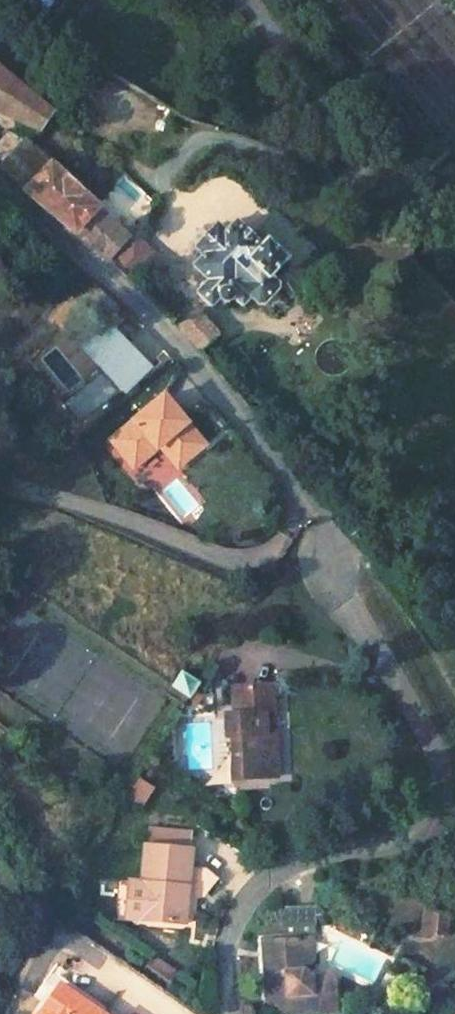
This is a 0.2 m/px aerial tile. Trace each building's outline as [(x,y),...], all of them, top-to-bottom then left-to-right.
[(49,113),(0,69),(0,113),(36,131),(49,113)] [(160,256),(134,232),(130,237),(24,143),(22,144),(10,133),(0,144),(0,163),(22,189),(110,264),(135,285),(160,256)] [(268,279),(284,261),(265,242),(263,244),(240,222),(236,226),(233,224),(223,235),(213,226),(191,249),(201,258),(191,268),(205,282),(193,295),(209,309),(217,300),(221,303),(225,305),(229,299),(238,309),(248,298),(254,304),(261,306),(267,312),(280,298),(275,293),(274,284),(268,279)] [(197,351),(215,339),(193,313),(177,331),(197,351)] [(80,423),(119,392),(127,391),(155,363),(110,319),(78,349),(97,369),(59,401),(80,423)] [(174,469),(201,447),(161,398),(112,438),(134,465),(157,447),(174,469)] [(157,493),(175,474),(153,454),(135,474),(157,493)] [(196,684),(184,676),(175,691),(186,699),(196,684)] [(273,684),(231,688),(233,709),(225,709),(227,735),(234,735),(238,779),(279,775),(276,733),(269,733),(268,711),(275,710),(273,684)] [(134,844),(182,844),(182,825),(134,824),(134,844)] [(144,885),(143,921),(181,921),(182,897),(199,897),(219,872),(207,860),(182,860),(182,844),(134,844),(134,884),(144,885)] [(122,884),(122,922),(143,921),(144,885),(134,884),(122,884)] [(263,1005),(274,1005),(290,1005),(290,1013),(335,1013),(335,980),(307,980),(307,973),(316,966),(316,941),(329,941),(329,906),(306,906),(292,907),(292,941),(264,940),(263,1005)] [(426,917),(427,935),(446,934),(444,916),(426,917)] [(85,1004),(69,993),(55,1013),(98,1013),(85,1004)] [(98,1013),(107,1013),(109,1011),(90,997),(85,1004),(98,1013)] [(290,1005),(274,1005),(274,1013),(290,1013),(290,1005)]
